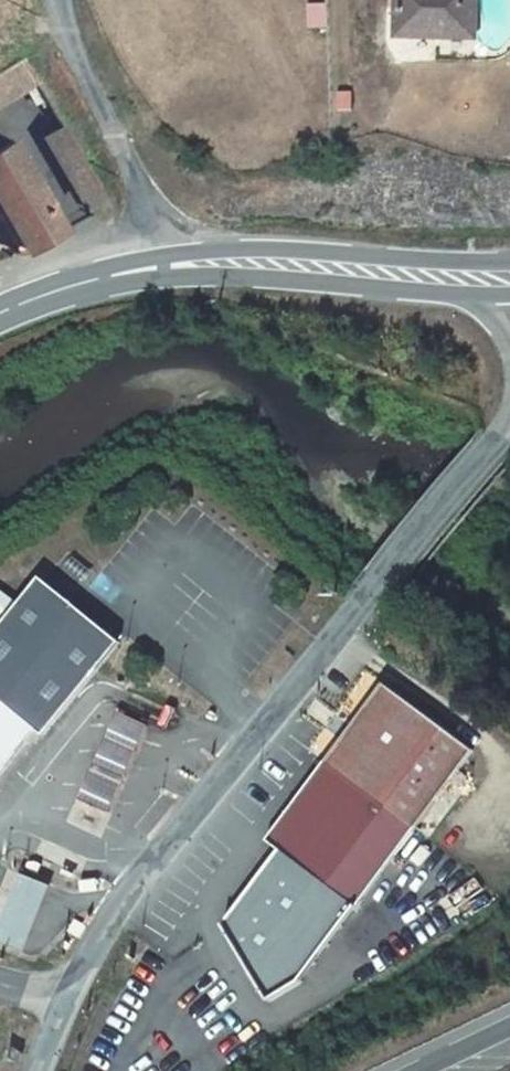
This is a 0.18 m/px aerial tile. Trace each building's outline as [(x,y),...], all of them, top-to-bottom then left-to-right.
[(472,0),(400,0),(399,32),(471,33),(472,0)] [(41,84),(27,60),(0,76),(0,108),(41,84)] [(67,128),(48,139),(82,199),(101,188),(67,128)] [(0,153),(0,203),(29,252),(67,230),(17,143),(0,153)] [(108,202),(103,192),(86,201),(91,211),(108,202)] [(37,730),(44,737),(120,643),(40,578),(0,629),(0,700),(37,730)] [(269,841),(358,908),(474,752),(385,685),(269,841)] [(37,730),(0,700),(0,776),(37,730)] [(0,928),(0,942),(28,953),(52,891),(53,888),(22,875),(0,928)] [(193,895),(200,899),(204,893),(197,888),(193,895)] [(69,933),(82,939),(83,938),(87,928),(74,922),(69,933)]
